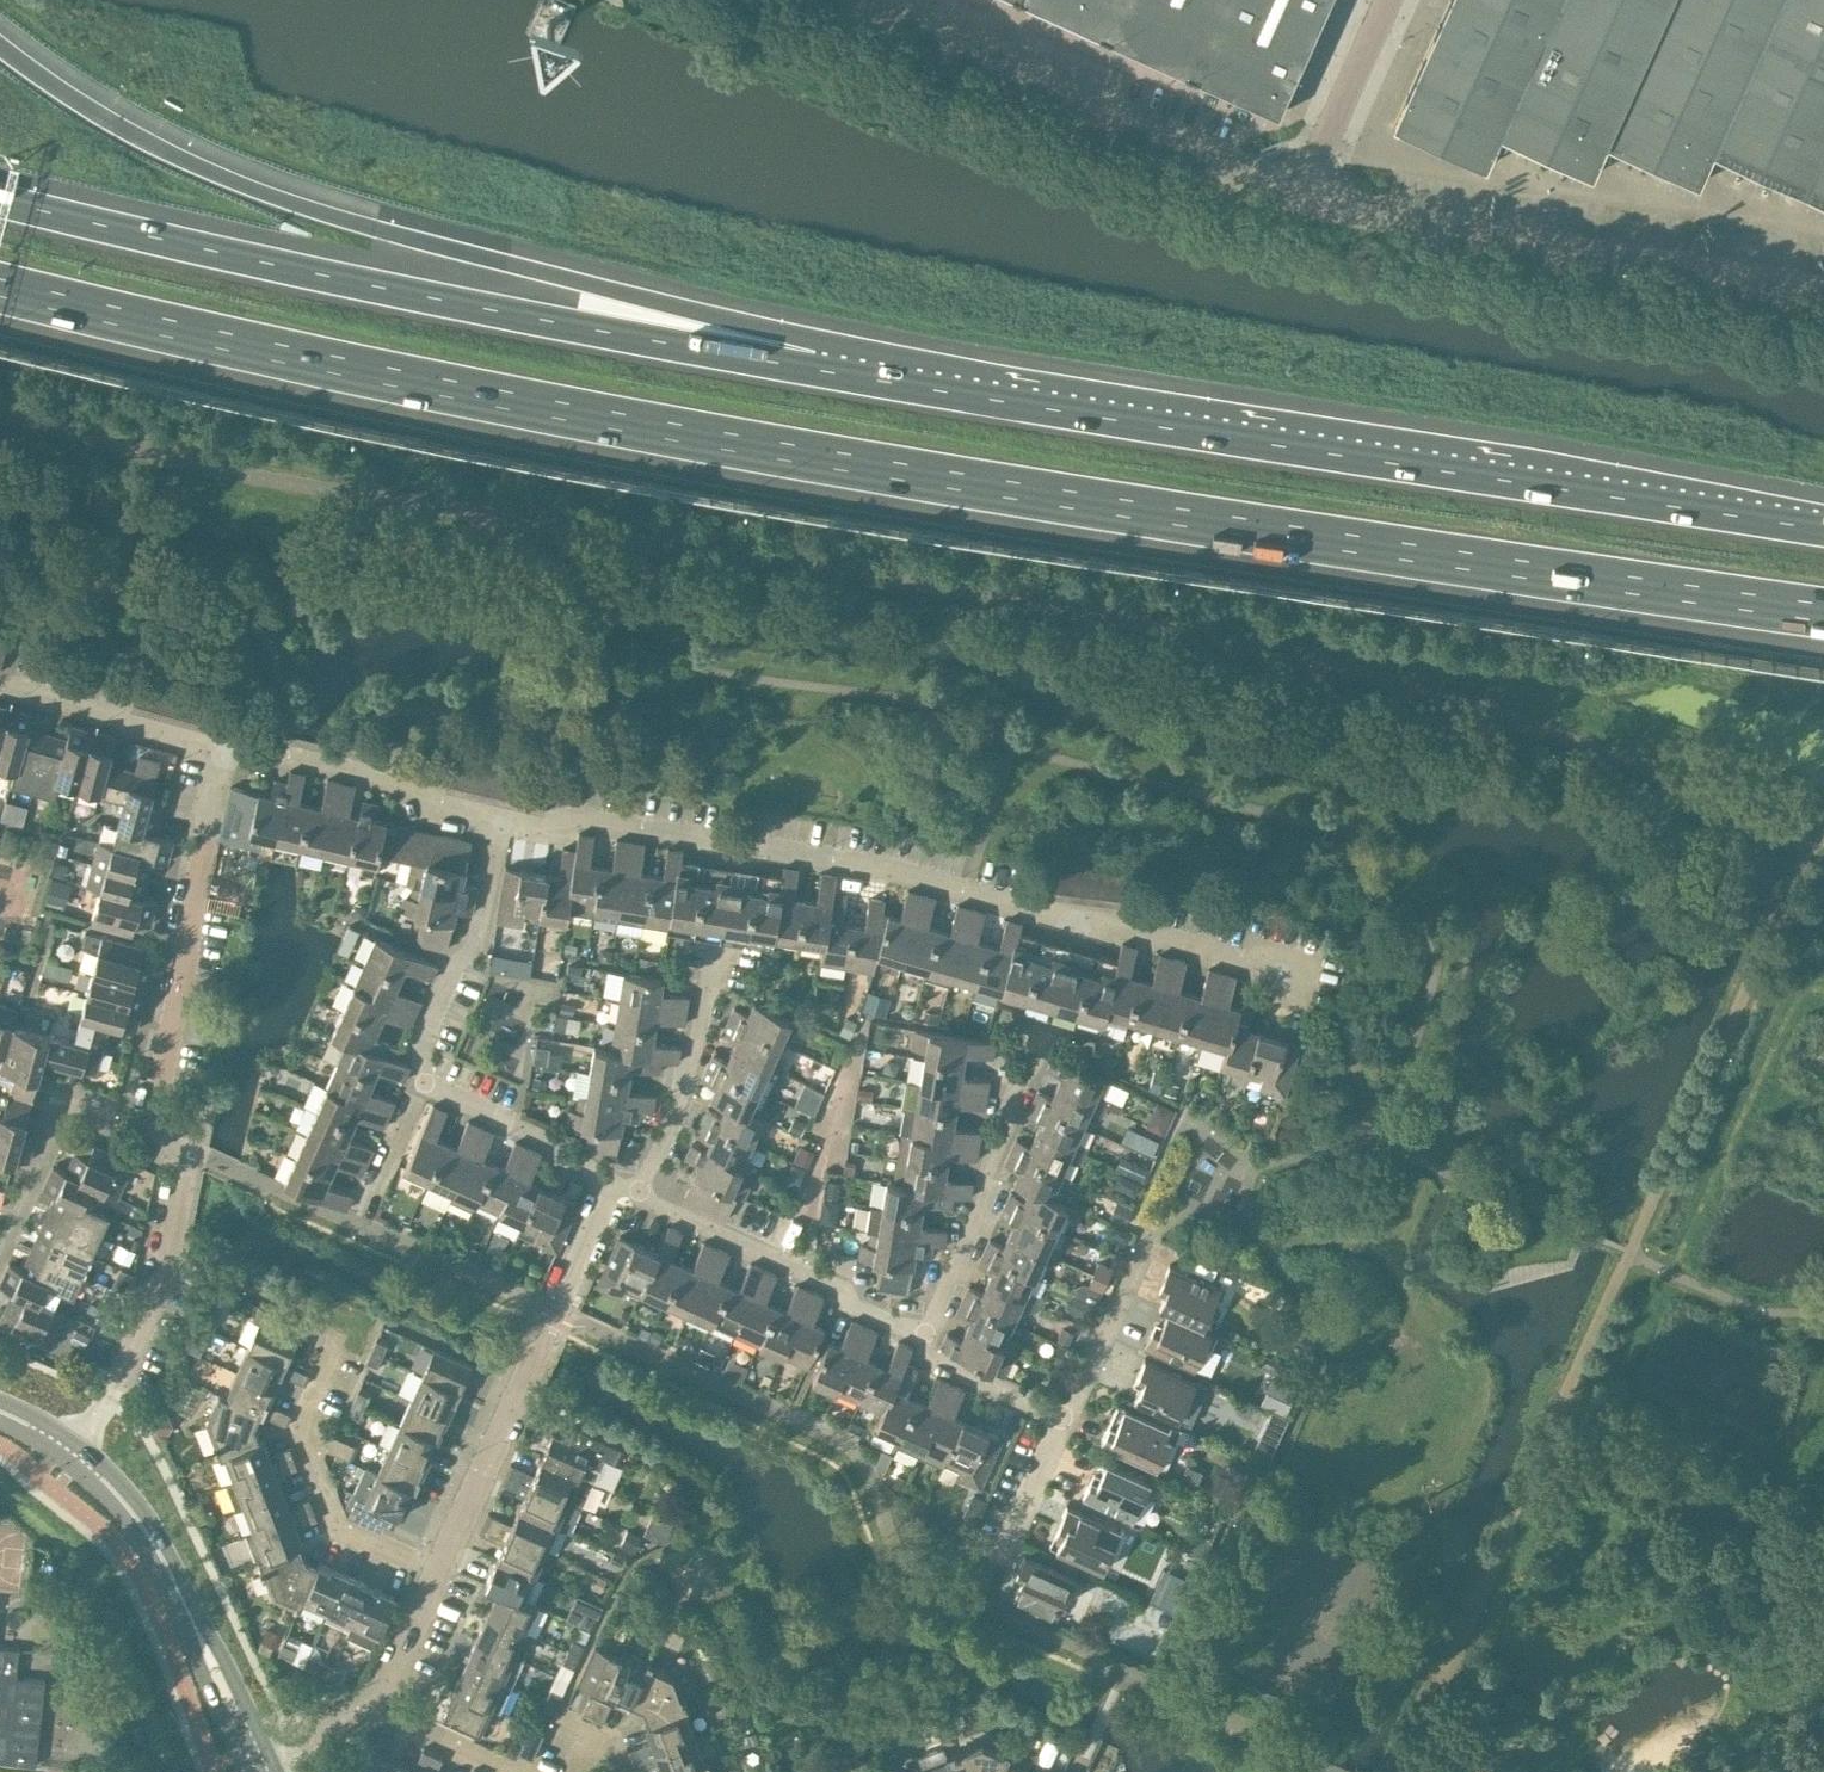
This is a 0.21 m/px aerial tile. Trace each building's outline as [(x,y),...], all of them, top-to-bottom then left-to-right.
[(1099,32),(1098,33),(1109,38),(1110,37),(1185,71),(1184,72),(1196,77),(1278,113),(1328,0),(1026,0),(1099,32)] [(1393,125),(1485,167),(1500,134),(1591,175),(1606,142),(1698,183),(1712,151),(1823,201),(1823,0),(1449,0),(1393,125)] [(10,706),(0,704),(0,745),(10,706)] [(0,745),(0,763),(15,768),(15,767),(16,768),(27,726),(29,727),(32,713),(10,706),(0,745)] [(59,779),(59,780),(78,785),(93,730),(71,724),(67,738),(69,738),(58,779),(59,779)] [(33,787),(48,732),(29,727),(27,726),(16,768),(15,767),(15,768),(11,781),(33,787)] [(93,730),(78,785),(113,794),(121,766),(108,763),(115,736),(93,730)] [(69,738),(67,738),(48,732),(33,787),(55,793),(59,780),(59,779),(58,779),(69,738)] [(121,766),(113,794),(125,798),(118,824),(142,831),(142,830),(156,833),(163,808),(149,804),(156,776),(155,776),(159,761),(126,752),(122,767),(121,766)] [(274,843),(299,849),(310,803),(299,801),(305,773),(290,769),(287,782),(289,782),(274,843)] [(310,803),(299,849),(325,854),(342,781),(328,778),(321,806),(310,803)] [(262,840),(274,843),(289,782),(287,782),(275,779),(271,794),(245,788),(232,785),(224,816),(220,837),(260,847),(262,840)] [(342,781),(325,854),(349,860),(360,815),(359,815),(349,813),(356,785),(342,781)] [(360,815),(349,860),(363,863),(361,870),(374,873),(380,851),(406,857),(413,828),(374,818),(378,803),(363,800),(359,815),(360,815)] [(154,856),(153,858),(167,861),(174,838),(156,833),(142,830),(142,831),(118,824),(113,844),(113,845),(154,856)] [(427,831),(413,828),(406,857),(413,859),(413,857),(421,859),(427,831)] [(441,834),(427,831),(421,859),(435,862),(438,848),(441,834)] [(592,914),(601,865),(589,863),(594,835),(579,832),(576,849),(577,849),(575,860),(569,899),(570,899),(568,910),(592,914)] [(441,834),(438,848),(468,855),(472,841),(441,834)] [(601,865),(592,914),(618,918),(631,841),(617,838),(612,867),(601,865)] [(93,862),(148,877),(153,858),(154,856),(113,845),(113,844),(99,840),(93,862)] [(631,841),(618,918),(643,923),(652,873),(640,871),(645,843),(631,841)] [(558,875),(547,873),(541,912),(542,912),(568,916),(568,910),(570,899),(569,899),(575,860),(577,849),(576,849),(563,847),(558,875)] [(652,873),(643,923),(668,927),(669,916),(671,916),(680,858),(682,859),(683,849),(668,847),(663,875),(652,873)] [(410,870),(407,883),(414,885),(414,884),(474,898),(478,884),(462,881),(468,855),(438,848),(435,862),(421,859),(413,857),(413,859),(410,870)] [(669,916),(668,927),(666,937),(669,938),(670,931),(764,946),(770,947),(769,954),(771,954),(775,933),(773,933),(783,875),(782,875),(758,871),(682,859),(680,858),(671,916),(669,916)] [(143,898),(143,896),(148,877),(93,862),(87,884),(101,888),(101,887),(143,898)] [(1036,893),(1040,865),(1026,863),(1022,891),(1036,893)] [(1036,893),(1051,895),(1054,867),(1040,865),(1036,893)] [(541,912),(547,873),(506,866),(497,919),(523,923),(524,916),(541,919),(542,912),(541,912)] [(775,933),(799,937),(805,899),(794,897),(799,868),(783,866),(782,875),(783,875),(773,933),(775,933)] [(1051,895),(1065,897),(1068,869),(1054,867),(1051,895)] [(1065,897),(1079,899),(1083,871),(1068,869),(1065,897)] [(1079,899),(1093,901),(1097,873),(1083,871),(1079,899)] [(805,899),(799,937),(823,941),(824,941),(831,903),(833,891),(834,892),(837,875),(821,872),(817,901),(805,899)] [(1093,901),(1107,903),(1111,875),(1097,873),(1093,901)] [(1107,903),(1121,905),(1125,876),(1111,875),(1107,903)] [(1140,878),(1125,876),(1121,905),(1136,907),(1140,878)] [(474,898),(414,884),(414,885),(411,897),(404,895),(401,909),(422,914),(416,941),(446,948),(456,909),(471,912),(474,898)] [(106,911),(116,914),(126,917),(136,920),(150,924),(157,900),(143,896),(143,898),(101,887),(101,888),(91,923),(102,926),(106,911)] [(876,950),(903,958),(922,893),(908,889),(900,917),(883,912),(876,950)] [(820,958),(847,962),(853,924),(842,922),(847,894),(834,892),(833,891),(831,903),(824,941),(823,941),(820,958)] [(922,893),(903,958),(927,965),(928,965),(938,928),(928,925),(936,897),(922,893)] [(853,924),(847,962),(874,967),(876,950),(883,912),(885,900),(869,897),(865,926),(853,924)] [(927,965),(923,976),(950,984),(951,980),(950,980),(971,908),(958,904),(950,931),(938,928),(928,965),(927,965)] [(971,908),(950,980),(951,980),(975,987),(988,943),(977,939),(985,912),(971,908)] [(106,911),(102,926),(112,928),(116,914),(106,911)] [(122,931),(126,917),(116,914),(112,928),(122,931)] [(136,920),(126,917),(122,931),(133,934),(136,920)] [(988,943),(975,987),(998,994),(1000,987),(1002,987),(1018,931),(1019,932),(1022,923),(1007,918),(999,946),(988,943)] [(99,950),(99,949),(103,935),(87,931),(83,945),(99,950)] [(1002,987),(1000,987),(998,994),(994,1008),(997,1008),(999,1002),(1002,1003),(1050,1017),(1096,1031),(1094,1037),(1097,1038),(1104,1015),(1103,1015),(1102,1014),(1118,961),(1117,960),(1090,952),(1068,946),(1046,940),(1019,932),(1018,931),(1002,987)] [(113,938),(103,935),(99,949),(109,952),(113,938)] [(376,936),(365,961),(400,977),(405,967),(431,979),(437,964),(376,936)] [(109,952),(120,955),(123,941),(113,938),(109,952)] [(130,958),(130,957),(133,944),(123,941),(120,955),(130,958)] [(1104,1015),(1127,1022),(1140,977),(1129,974),(1137,947),(1122,942),(1117,960),(1118,961),(1102,1014),(1104,1015),(1103,1015),(1104,1015)] [(133,944),(130,957),(140,960),(144,947),(133,944)] [(120,955),(109,952),(99,949),(99,950),(93,971),(148,986),(154,964),(140,960),(130,957),(130,958),(120,955)] [(1140,977),(1127,1022),(1152,1029),(1173,957),(1159,953),(1151,981),(1140,977)] [(1173,957),(1152,1029),(1176,1036),(1189,992),(1179,989),(1187,961),(1173,957)] [(400,977),(365,961),(354,984),(416,1012),(422,999),(395,988),(400,977)] [(1176,1036),(1201,1044),(1222,972),(1209,968),(1201,995),(1189,992),(1176,1036)] [(142,1007),(148,986),(93,971),(87,992),(142,1007)] [(624,971),(620,998),(686,1009),(689,995),(660,990),(663,977),(624,971)] [(1201,1044),(1225,1051),(1226,1051),(1239,1008),(1240,1008),(1240,1007),(1228,1003),(1236,976),(1222,972),(1201,1044)] [(354,984),(343,1008),(379,1024),(384,1014),(410,1026),(416,1012),(354,984)] [(87,992),(78,1026),(106,1034),(109,1022),(136,1029),(142,1007),(87,992)] [(620,998),(615,1023),(654,1030),(656,1018),(684,1023),(686,1009),(620,998)] [(734,1006),(728,1019),(778,1041),(785,1027),(798,1033),(803,1023),(754,1001),(749,1013),(734,1006)] [(1,1063),(2,1063),(13,1022),(15,1022),(18,1009),(0,1004),(0,1063),(1,1063)] [(395,1059),(395,1058),(400,1046),(374,1035),(379,1024),(343,1008),(332,1033),(348,1040),(348,1038),(384,1054),(395,1059)] [(1245,1082),(1247,1075),(1246,1075),(1259,1030),(1248,1027),(1252,1012),(1240,1008),(1239,1008),(1226,1051),(1225,1051),(1220,1067),(1233,1071),(1232,1078),(1245,1082)] [(737,1038),(732,1049),(781,1071),(785,1062),(772,1056),(778,1041),(728,1019),(723,1032),(737,1038)] [(32,1094),(42,1056),(43,1055),(41,1055),(48,1032),(15,1023),(15,1022),(13,1022),(2,1063),(1,1063),(0,1068),(0,1085),(32,1094)] [(654,1030),(615,1023),(611,1048),(611,1049),(650,1055),(661,1057),(661,1058),(678,1061),(680,1046),(652,1041),(654,1030)] [(43,1055),(42,1056),(96,1070),(106,1034),(78,1026),(74,1039),(48,1032),(41,1055),(43,1055)] [(915,1028),(912,1046),(926,1048),(924,1057),(963,1063),(965,1052),(993,1057),(996,1041),(992,1041),(915,1028)] [(1246,1075),(1247,1075),(1261,1079),(1259,1086),(1284,1093),(1299,1042),(1259,1030),(1246,1075)] [(348,1038),(348,1040),(338,1062),(374,1078),(378,1068),(404,1080),(411,1065),(395,1058),(395,1059),(384,1054),(348,1038)] [(595,1045),(590,1071),(629,1078),(631,1067),(659,1071),(661,1058),(661,1057),(650,1055),(611,1049),(611,1048),(595,1045)] [(781,1071),(732,1049),(727,1060),(713,1053),(707,1066),(757,1088),(764,1074),(777,1080),(781,1071)] [(1061,1075),(1057,1085),(1106,1107),(1110,1098),(1096,1092),(1103,1076),(1053,1054),(1047,1068),(1061,1075)] [(924,1057),(920,1082),(987,1093),(989,1079),(961,1075),(963,1063),(924,1057)] [(374,1078),(338,1062),(327,1085),(389,1113),(395,1100),(369,1089),(374,1078)] [(757,1088),(707,1066),(701,1079),(716,1085),(710,1097),(726,1104),(727,1103),(760,1118),(760,1117),(764,1109),(751,1103),(757,1088)] [(629,1078),(590,1071),(586,1096),(586,1097),(640,1106),(640,1107),(653,1109),(655,1094),(627,1089),(629,1078)] [(906,1080),(902,1106),(904,1107),(904,1106),(954,1114),(956,1103),(985,1108),(987,1093),(920,1082),(906,1080)] [(32,1094),(0,1085),(0,1152),(15,1156),(18,1145),(32,1149),(40,1119),(26,1115),(32,1094)] [(327,1085),(317,1109),(353,1125),(357,1115),(383,1127),(389,1113),(327,1085)] [(1038,1089),(1032,1102),(1082,1125),(1089,1110),(1102,1116),(1106,1107),(1057,1085),(1052,1096),(1038,1089)] [(589,1125),(587,1137),(618,1143),(622,1117),(638,1120),(640,1107),(640,1106),(586,1097),(586,1096),(579,1094),(577,1109),(570,1107),(567,1121),(589,1125)] [(1082,1125),(1032,1102),(1026,1115),(1040,1122),(1035,1133),(1084,1154),(1088,1145),(1075,1139),(1082,1125)] [(707,1107),(702,1120),(752,1142),(758,1128),(771,1134),(776,1124),(760,1117),(760,1118),(727,1103),(726,1104),(722,1114),(707,1107)] [(433,1104),(402,1172),(426,1183),(429,1176),(430,1177),(446,1141),(436,1136),(447,1110),(433,1104)] [(904,1107),(900,1130),(902,1131),(912,1132),(912,1133),(979,1144),(979,1143),(981,1130),(952,1125),(954,1114),(904,1106),(904,1107)] [(353,1125),(317,1109),(306,1132),(368,1160),(374,1147),(348,1136),(353,1125)] [(456,1146),(446,1141),(430,1177),(429,1176),(426,1183),(452,1195),(455,1188),(454,1187),(481,1125),(468,1120),(456,1146)] [(752,1142),(702,1120),(696,1133),(710,1140),(706,1149),(705,1150),(748,1169),(747,1170),(754,1173),(758,1163),(745,1158),(752,1142)] [(452,1195),(450,1199),(472,1209),(477,1198),(493,1162),(483,1157),(494,1131),(481,1125),(454,1187),(455,1188),(452,1195)] [(902,1131),(898,1157),(946,1165),(948,1154),(976,1158),(979,1144),(912,1133),(912,1132),(902,1131)] [(306,1132),(295,1156),(331,1172),(336,1162),(362,1173),(368,1160),(306,1132)] [(1016,1137),(1010,1150),(1060,1173),(1067,1158),(1080,1164),(1084,1154),(1035,1133),(1030,1144),(1016,1137)] [(618,1143),(587,1137),(584,1152),(616,1158),(618,1143)] [(85,1155),(91,1142),(81,1138),(75,1151),(85,1155)] [(493,1162),(477,1198),(499,1208),(500,1208),(528,1147),(515,1141),(503,1167),(493,1162)] [(101,1147),(91,1142),(85,1155),(95,1160),(101,1147)] [(736,1194),(743,1197),(749,1184),(742,1181),(747,1170),(748,1169),(705,1150),(706,1149),(691,1142),(685,1157),(699,1163),(683,1200),(711,1213),(724,1186),(737,1192),(736,1194)] [(29,1160),(32,1149),(18,1145),(15,1156),(29,1160)] [(110,1151),(101,1147),(95,1160),(104,1164),(110,1151)] [(521,1226),(540,1183),(530,1179),(541,1153),(528,1147),(500,1208),(499,1208),(497,1215),(521,1226)] [(1014,1181),(1029,1188),(1030,1187),(1063,1202),(1063,1201),(1067,1193),(1054,1187),(1060,1173),(1010,1150),(1004,1163),(1019,1170),(1014,1181)] [(95,1160),(85,1155),(75,1151),(66,1170),(66,1171),(105,1189),(104,1191),(117,1196),(133,1161),(110,1151),(104,1164),(95,1160)] [(326,1183),(331,1172),(295,1156),(284,1181),(346,1209),(353,1194),(326,1183)] [(898,1157),(894,1181),(903,1183),(903,1184),(953,1193),(953,1194),(970,1196),(973,1181),(944,1176),(946,1165),(898,1157)] [(96,1209),(97,1208),(104,1191),(105,1189),(66,1171),(66,1170),(53,1165),(43,1187),(57,1193),(57,1191),(96,1209)] [(883,1205),(882,1207),(921,1213),(923,1202),(951,1207),(953,1194),(953,1193),(903,1184),(903,1183),(894,1181),(887,1180),(883,1205)] [(578,1201),(540,1183),(521,1226),(522,1226),(519,1233),(557,1249),(578,1201)] [(725,1219),(736,1194),(737,1192),(724,1186),(711,1213),(725,1219)] [(1011,1191),(1005,1204),(1055,1226),(1061,1212),(1074,1218),(1079,1208),(1063,1201),(1063,1202),(1030,1187),(1029,1188),(1025,1198),(1011,1191)] [(110,1214),(97,1208),(96,1209),(57,1191),(57,1193),(48,1211),(100,1234),(110,1214)] [(871,1203),(866,1229),(871,1230),(871,1229),(878,1231),(878,1232),(932,1241),(932,1242),(932,1243),(945,1245),(947,1229),(919,1225),(921,1213),(882,1207),(883,1205),(871,1203)] [(1013,1224),(1009,1234),(1057,1256),(1061,1247),(1048,1241),(1055,1226),(1005,1204),(999,1217),(1013,1224)] [(92,1254),(100,1234),(48,1211),(39,1230),(92,1254)] [(639,1294),(662,1305),(681,1262),(671,1258),(683,1232),(668,1225),(657,1251),(658,1252),(639,1294)] [(862,1243),(860,1257),(881,1260),(876,1288),(908,1293),(910,1279),(914,1253),(930,1255),(932,1243),(932,1242),(932,1241),(878,1232),(878,1231),(871,1229),(871,1230),(869,1244),(862,1243)] [(83,1273),(92,1254),(39,1230),(31,1250),(83,1273)] [(989,1238),(984,1251),(1034,1273),(1040,1259),(1053,1265),(1057,1256),(1009,1234),(1004,1245),(989,1238)] [(624,1288),(639,1294),(658,1252),(657,1251),(620,1235),(598,1284),(621,1294),(624,1288)] [(681,1262),(662,1305),(687,1316),(690,1309),(689,1309),(717,1247),(703,1241),(692,1267),(681,1262)] [(690,1309),(712,1319),(728,1284),(718,1279),(730,1253),(717,1247),(689,1309),(690,1309)] [(83,1273),(31,1250),(22,1268),(22,1269),(61,1287),(61,1289),(73,1295),(83,1273)] [(992,1271),(987,1281),(1036,1303),(1040,1294),(1027,1288),(1034,1273),(984,1251),(978,1264),(992,1271)] [(1094,1272),(1101,1275),(1107,1278),(1112,1267),(1099,1261),(1094,1272)] [(22,1268),(9,1262),(0,1283),(0,1285),(12,1291),(13,1289),(52,1307),(53,1306),(61,1289),(61,1287),(22,1269),(22,1268)] [(728,1284),(712,1319),(736,1330),(763,1268),(751,1262),(739,1289),(728,1284)] [(1158,1305),(1167,1309),(1203,1325),(1220,1286),(1169,1263),(1162,1281),(1168,1283),(1158,1305)] [(763,1268),(736,1330),(759,1340),(775,1305),(765,1300),(777,1274),(763,1268)] [(1102,1289),(1107,1278),(1101,1275),(1094,1272),(1089,1283),(1102,1289)] [(968,1285),(962,1298),(1012,1321),(1019,1306),(1032,1312),(1036,1303),(987,1281),(983,1292),(968,1285)] [(775,1305),(759,1340),(783,1351),(811,1289),(798,1283),(786,1309),(775,1305)] [(13,1289),(12,1291),(4,1310),(14,1314),(23,1318),(33,1323),(27,1336),(50,1346),(66,1312),(53,1306),(52,1307),(13,1289)] [(824,1295),(811,1289),(783,1351),(808,1362),(824,1327),(812,1321),(824,1295)] [(971,1318),(966,1328),(1015,1350),(1019,1341),(1006,1335),(1012,1321),(962,1298),(957,1311),(971,1318)] [(259,1321),(248,1346),(285,1363),(286,1363),(297,1337),(284,1332),(290,1318),(260,1304),(254,1318),(259,1321)] [(1203,1325),(1167,1309),(1158,1330),(1151,1327),(1143,1345),(1194,1368),(1205,1343),(1210,1346),(1217,1331),(1203,1325)] [(8,1327),(14,1314),(4,1310),(0,1318),(0,1324),(8,1327)] [(17,1332),(23,1318),(14,1314),(8,1327),(17,1332)] [(23,1318),(17,1332),(27,1336),(33,1323),(23,1318)] [(812,1376),(837,1387),(864,1325),(851,1319),(840,1345),(828,1340),(812,1376)] [(864,1325),(837,1387),(860,1397),(876,1362),(866,1357),(878,1331),(864,1325)] [(1015,1350),(966,1328),(961,1339),(947,1332),(941,1346),(1004,1375),(1015,1350)] [(377,1336),(371,1349),(383,1355),(389,1341),(377,1336)] [(876,1362),(860,1397),(882,1407),(883,1408),(900,1372),(904,1362),(906,1362),(913,1347),(898,1340),(887,1366),(876,1362)] [(248,1346),(237,1371),(274,1388),(281,1373),(304,1383),(309,1373),(286,1363),(285,1363),(248,1346)] [(422,1373),(460,1389),(472,1364),(434,1347),(422,1373)] [(383,1355),(371,1349),(364,1364),(376,1369),(383,1355)] [(1143,1378),(1134,1398),(1178,1418),(1189,1424),(1207,1385),(1201,1382),(1145,1356),(1136,1375),(1143,1378)] [(876,1423),(872,1430),(897,1441),(916,1399),(906,1394),(918,1368),(906,1362),(904,1362),(883,1408),(882,1407),(876,1423)] [(237,1371),(226,1395),(226,1396),(260,1411),(259,1413),(285,1424),(290,1413),(268,1403),(274,1388),(237,1371)] [(460,1389),(422,1373),(411,1397),(449,1414),(460,1389)] [(927,1403),(916,1399),(897,1441),(896,1444),(919,1455),(951,1383),(939,1377),(927,1403)] [(951,1383),(919,1455),(942,1465),(943,1462),(946,1455),(947,1455),(963,1420),(953,1415),(965,1389),(951,1383)] [(353,1401),(365,1406),(371,1392),(359,1386),(353,1401)] [(221,1457),(225,1455),(225,1454),(260,1440),(254,1425),(259,1413),(260,1411),(226,1396),(226,1395),(220,1392),(209,1414),(212,1422),(208,1423),(221,1457)] [(438,1439),(449,1414),(411,1397),(400,1422),(438,1439)] [(358,1421),(365,1406),(353,1401),(346,1416),(358,1421)] [(1168,1424),(1117,1402),(1100,1441),(1156,1466),(1169,1438),(1174,1440),(1181,1425),(1170,1420),(1168,1424)] [(947,1455),(946,1455),(943,1462),(959,1469),(956,1475),(979,1486),(1001,1437),(963,1420),(947,1455)] [(553,1433),(541,1458),(579,1475),(592,1481),(593,1479),(603,1457),(616,1463),(623,1448),(593,1435),(572,1425),(563,1421),(557,1435),(553,1433)] [(426,1464),(438,1439),(400,1422),(389,1447),(426,1464)] [(333,1435),(326,1449),(351,1460),(357,1446),(333,1435)] [(225,1455),(235,1479),(296,1456),(292,1446),(269,1454),(263,1438),(260,1440),(225,1454),(225,1455)] [(415,1489),(426,1464),(389,1447),(378,1472),(377,1472),(415,1489)] [(235,1479),(225,1483),(235,1508),(244,1505),(282,1490),(277,1475),(300,1466),(296,1456),(235,1479)] [(541,1458),(530,1483),(568,1500),(581,1506),(592,1482),(592,1481),(579,1475),(541,1458)] [(1155,1481),(1106,1460),(1097,1480),(1090,1477),(1082,1496),(1133,1519),(1145,1493),(1150,1495),(1155,1481)] [(510,1463),(506,1472),(522,1479),(526,1470),(510,1463)] [(365,1466),(346,1505),(354,1509),(384,1522),(392,1526),(399,1512),(404,1514),(415,1489),(377,1472),(378,1472),(365,1466)] [(506,1472),(501,1482),(526,1493),(519,1508),(557,1525),(570,1531),(581,1506),(568,1500),(530,1483),(522,1479),(506,1472)] [(288,1505),(282,1490),(244,1505),(254,1530),(292,1516),(316,1507),(312,1497),(288,1505)] [(1120,1529),(1067,1505),(1049,1544),(1102,1568),(1120,1529)] [(254,1530),(246,1533),(255,1559),(259,1557),(259,1558),(299,1543),(299,1544),(302,1543),(296,1527),(320,1518),(316,1507),(292,1516),(254,1530)] [(519,1508),(508,1533),(545,1550),(546,1550),(557,1525),(519,1508)] [(488,1512),(483,1522),(499,1529),(504,1519),(488,1512)] [(499,1529),(483,1522),(479,1532),(495,1539),(499,1529)] [(508,1533),(497,1558),(534,1574),(546,1550),(545,1550),(508,1533)] [(305,1559),(299,1544),(299,1543),(259,1558),(272,1590),(276,1589),(278,1596),(301,1606),(304,1600),(302,1599),(318,1565),(317,1565),(305,1559)] [(1075,1577),(1024,1554),(1015,1572),(1022,1575),(1013,1596),(1057,1616),(1075,1577)] [(497,1558),(485,1584),(498,1590),(499,1588),(523,1599),(524,1598),(534,1574),(497,1558)] [(304,1600),(327,1611),(344,1573),(319,1561),(317,1565),(318,1565),(302,1599),(304,1600)] [(1176,1610),(1190,1578),(1163,1566),(1149,1598),(1176,1610)] [(344,1573),(327,1611),(352,1622),(369,1584),(344,1573)] [(395,1596),(369,1584),(352,1622),(346,1635),(372,1647),(395,1596)] [(498,1590),(487,1613),(525,1630),(525,1629),(537,1604),(524,1598),(523,1599),(499,1588),(498,1590)] [(586,1611),(580,1625),(590,1629),(597,1615),(586,1611)] [(487,1613),(476,1639),(523,1659),(534,1634),(525,1629),(525,1630),(487,1613)] [(476,1639),(465,1663),(468,1665),(511,1684),(520,1665),(523,1659),(521,1658),(521,1659),(513,1655),(476,1639)] [(573,1639),(568,1649),(579,1654),(584,1644),(573,1639)] [(283,1642),(278,1653),(282,1655),(292,1660),(297,1648),(285,1643),(283,1642)] [(577,1682),(581,1684),(592,1689),(603,1694),(616,1665),(620,1656),(594,1644),(585,1665),(579,1678),(577,1682)] [(15,1762),(36,1764),(45,1679),(18,1676),(19,1665),(21,1647),(0,1645),(0,1760),(15,1762)] [(568,1649),(563,1662),(574,1667),(579,1654),(568,1649)] [(616,1665),(603,1694),(613,1698),(629,1705),(630,1702),(629,1702),(645,1668),(644,1667),(645,1665),(647,1661),(623,1649),(620,1656),(616,1665)] [(328,1676),(333,1665),(322,1660),(317,1671),(328,1676)] [(645,1668),(629,1702),(630,1702),(642,1708),(648,1723),(648,1724),(684,1710),(684,1711),(688,1710),(676,1676),(672,1678),(669,1671),(656,1665),(647,1661),(645,1665),(644,1667),(645,1668)] [(464,1665),(454,1688),(491,1705),(500,1709),(511,1684),(468,1665),(465,1663),(464,1665)] [(345,1670),(333,1665),(328,1676),(340,1681),(345,1670)] [(557,1705),(558,1703),(563,1692),(552,1687),(546,1700),(557,1705)] [(454,1688),(442,1714),(480,1731),(491,1705),(454,1688)] [(599,1702),(589,1697),(588,1697),(581,1712),(592,1717),(599,1702)] [(557,1705),(546,1700),(541,1713),(551,1718),(557,1705)] [(602,1722),(610,1706),(599,1702),(592,1717),(602,1722)] [(651,1740),(627,1749),(631,1760),(655,1751),(694,1736),(684,1711),(684,1710),(648,1724),(648,1723),(645,1724),(651,1740)] [(519,1752),(533,1759),(546,1729),(532,1723),(519,1752)] [(388,1748),(395,1733),(383,1728),(376,1743),(388,1748)] [(631,1760),(636,1771),(659,1761),(663,1771),(677,1771),(704,1762),(703,1761),(694,1736),(655,1751),(631,1760)] [(1005,1759),(1007,1759),(1010,1753),(987,1743),(980,1745),(978,1742),(945,1754),(947,1758),(948,1758),(953,1771),(1000,1771),(1005,1759)] [(917,1754),(922,1768),(924,1771),(953,1771),(948,1758),(947,1758),(945,1754),(946,1754),(942,1744),(917,1754)] [(427,1766),(434,1750),(424,1746),(417,1762),(427,1766)] [(437,1771),(444,1755),(434,1750),(427,1766),(437,1771)] [(398,1763),(373,1752),(363,1771),(394,1771),(398,1763)] [(1007,1759),(1005,1759),(1000,1771),(1030,1771),(1031,1770),(1007,1759)] [(677,1771),(712,1771),(708,1760),(703,1761),(704,1762),(677,1771)] [(398,1763),(394,1771),(418,1771),(398,1763)]
